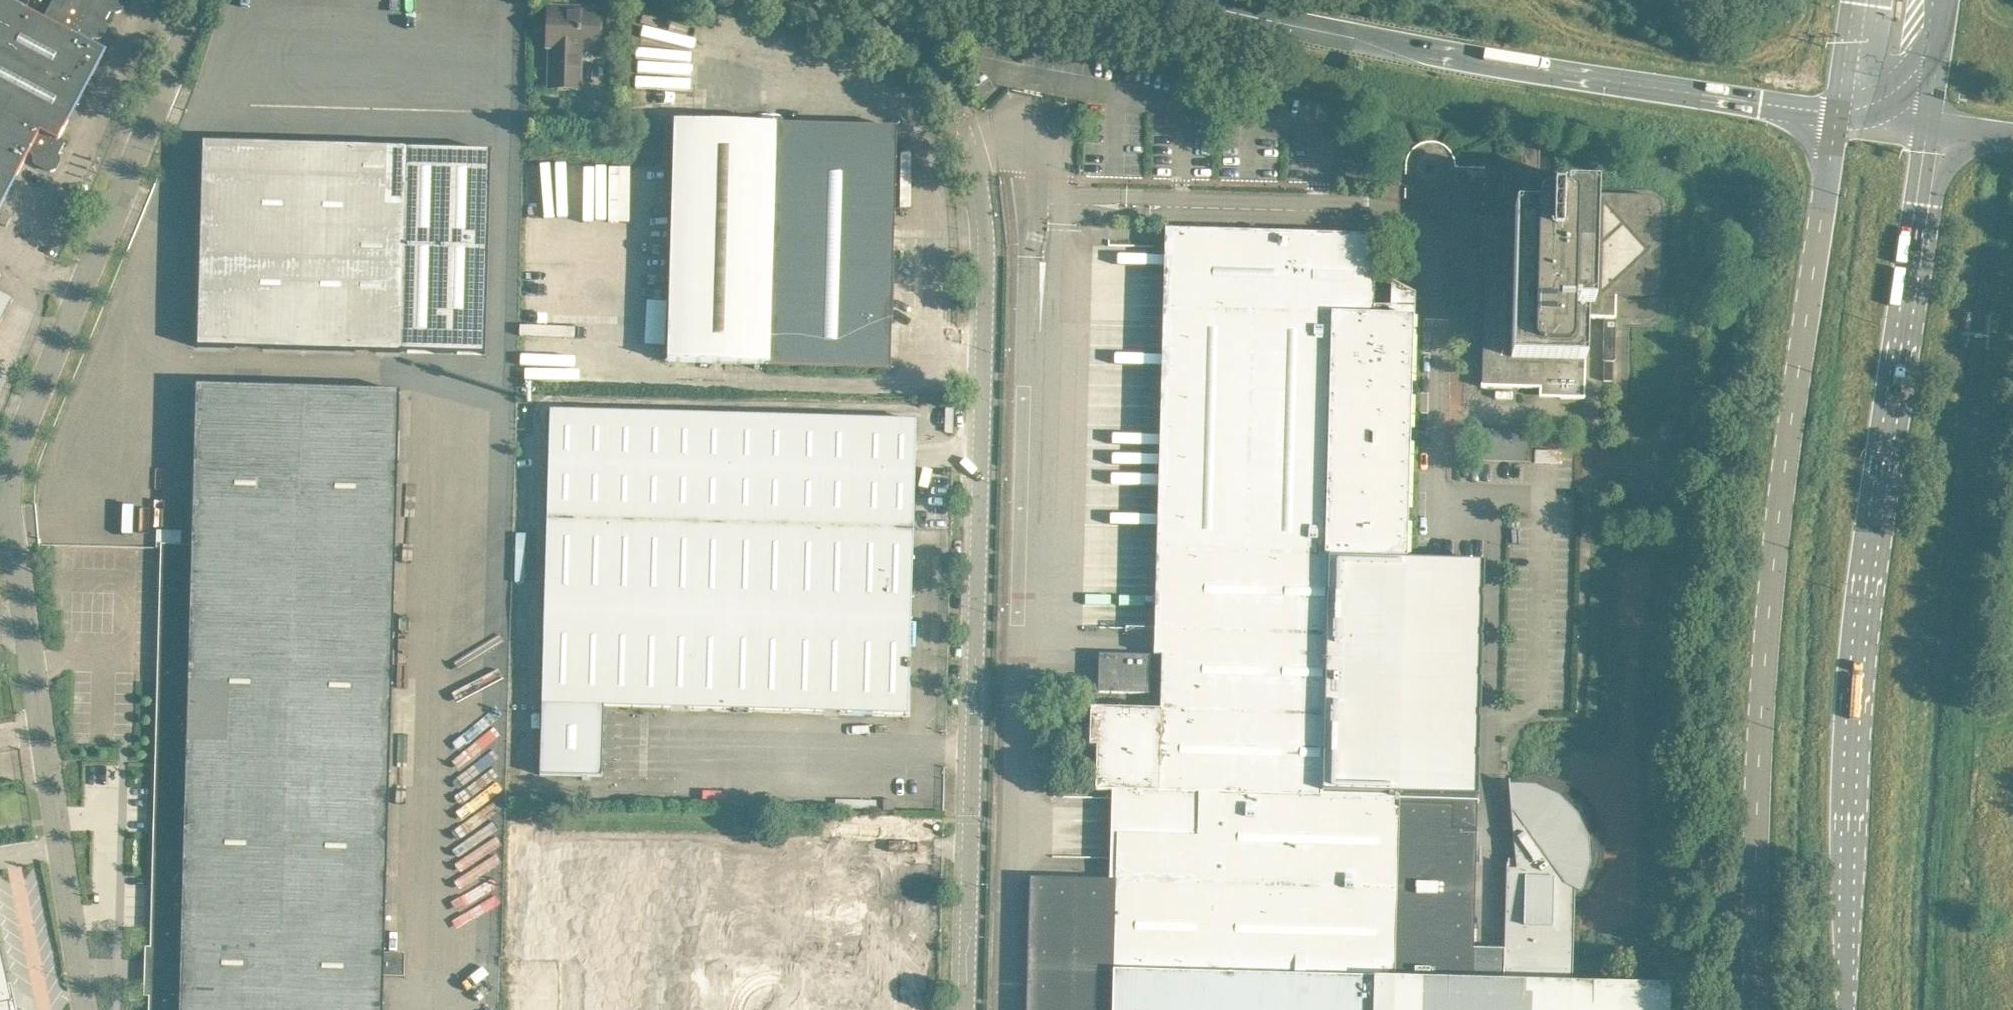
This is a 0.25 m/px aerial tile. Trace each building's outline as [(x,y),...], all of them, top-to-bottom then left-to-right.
[(29,153),(34,156),(33,159),(34,163),(51,172),(55,171),(61,160),(60,156),(59,155),(65,143),(58,140),(105,51),(91,43),(94,38),(97,40),(101,39),(108,25),(107,21),(106,21),(111,11),(116,14),(120,12),(127,0),(54,0),(44,18),(9,0),(0,0),(0,208),(29,153)] [(548,7),(547,49),(550,49),(548,89),(580,89),(581,50),(598,51),(599,12),(568,12),(569,7),(548,7)] [(676,122),(670,299),(668,362),(769,365),(769,366),(890,370),(896,129),(676,122)] [(204,145),(198,347),(485,355),(491,153),(204,145)] [(609,163),(571,169),(572,176),(585,174),(587,185),(612,182),(609,163)] [(1480,353),(1481,387),(1536,386),(1536,398),(1589,398),(1588,318),(1616,318),(1616,295),(1658,294),(1657,196),(1614,197),(1598,197),(1598,180),(1528,181),(1528,172),(1515,172),(1515,182),(1493,182),(1493,209),(1472,209),(1474,353),(1480,353)] [(624,233),(627,188),(615,187),(614,213),(588,211),(587,218),(616,219),(615,232),(624,233)] [(6,227),(11,218),(2,213),(0,217),(0,223),(6,227)] [(13,301),(0,294),(0,324),(13,301)] [(194,500),(193,549),(164,547),(151,1009),(382,1009),(399,392),(197,387),(194,500)] [(916,421),(896,420),(550,411),(540,775),(602,777),(603,706),(908,714),(909,672),(911,672),(911,662),(905,662),(905,647),(913,647),(914,623),(911,623),(916,421)] [(1478,460),(1530,461),(1531,430),(1479,429),(1478,460)] [(462,458),(468,466),(488,451),(482,443),(462,458)] [(150,546),(150,532),(115,532),(115,546),(150,546)] [(894,810),(894,800),(883,800),(884,810),(894,810)] [(386,950),(396,951),(396,940),(386,940),(386,950)] [(9,1004),(12,1004),(8,985),(0,945),(0,1009),(11,1009),(9,1004)] [(570,1009),(795,1009),(796,966),(571,960),(570,1009)]
